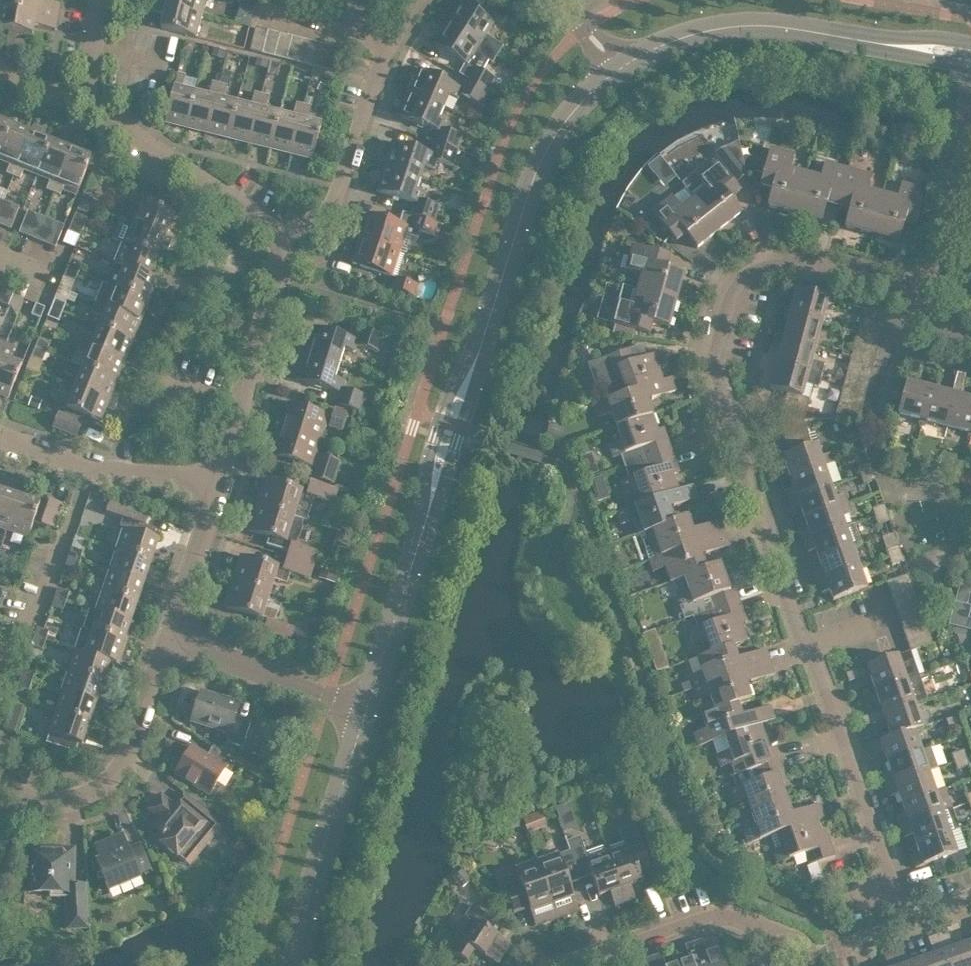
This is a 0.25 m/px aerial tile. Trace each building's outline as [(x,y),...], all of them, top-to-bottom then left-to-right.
[(55,15),(57,2),(46,0),(0,0),(0,5),(55,15)] [(198,13),(202,0),(150,0),(150,1),(198,13)] [(447,21),(495,52),(501,44),(484,33),(492,20),(460,0),(447,21)] [(479,9),(499,22),(499,21),(508,8),(495,0),(485,0),(480,7),(479,9)] [(162,12),(159,26),(193,35),(198,13),(150,1),(148,9),(162,12)] [(7,29),(3,51),(31,56),(34,42),(29,41),(32,24),(53,28),(55,15),(0,5),(0,28),(7,29)] [(247,25),(250,15),(240,13),(237,22),(247,25)] [(495,52),(447,21),(433,42),(462,61),(457,72),(466,77),(488,88),(494,76),(480,69),(486,58),(490,61),(495,52)] [(266,28),(254,25),(248,48),(260,51),(266,28)] [(278,31),(266,28),(260,51),(272,54),(278,31)] [(290,34),(278,31),(272,54),(284,57),(290,34)] [(284,57),(296,60),(302,37),(290,34),(284,57)] [(296,60),(308,63),(314,40),(302,37),(296,60)] [(193,41),(183,39),(181,49),(190,51),(193,41)] [(308,63),(320,66),(326,43),(314,40),(308,63)] [(326,43),(320,66),(333,69),(338,46),(326,43)] [(224,49),(211,46),(209,54),(222,58),(224,49)] [(267,60),(254,56),(252,64),(265,67),(267,60)] [(265,67),(264,71),(275,73),(278,62),(267,60),(265,67)] [(417,66),(407,90),(442,105),(447,93),(455,97),(458,92),(479,104),(488,88),(466,77),(461,87),(450,83),(451,81),(417,66)] [(219,74),(217,82),(225,84),(226,85),(229,72),(220,69),(219,74)] [(171,86),(166,105),(163,120),(184,125),(193,91),(179,88),(183,74),(175,72),(172,86),(171,86)] [(193,91),(184,125),(205,130),(217,82),(210,80),(206,94),(193,91)] [(217,82),(205,130),(226,136),(235,102),(221,98),(225,84),(217,82)] [(436,129),(432,141),(455,148),(460,133),(444,128),(447,121),(437,117),(442,105),(407,90),(407,91),(408,91),(398,115),(425,126),(425,125),(436,129)] [(235,102),(226,136),(247,141),(259,93),(251,91),(248,105),(235,102)] [(259,93),(247,141),(268,146),(277,112),(263,109),(267,95),(259,93)] [(277,112),(268,146),(289,151),(301,103),(294,101),(290,115),(277,112)] [(301,103),(289,151),(311,157),(319,123),(305,119),(309,105),(301,103)] [(3,135),(8,123),(0,119),(0,143),(3,135)] [(15,164),(28,131),(8,123),(0,143),(0,158),(8,161),(5,171),(11,173),(15,164)] [(19,176),(23,167),(35,172),(48,139),(37,134),(40,128),(31,125),(28,131),(15,164),(11,173),(19,176)] [(35,172),(48,178),(45,187),(51,190),(68,147),(48,139),(35,172)] [(390,139),(382,164),(418,176),(422,164),(432,167),(434,159),(450,164),(455,148),(432,141),(428,152),(390,139)] [(59,193),(61,188),(74,193),(89,155),(68,147),(51,190),(59,193)] [(766,205),(793,212),(803,174),(788,170),(792,154),(767,147),(757,184),(771,187),(766,205)] [(739,151),(743,167),(752,165),(747,149),(739,151)] [(693,197),(717,228),(739,210),(728,196),(738,189),(714,160),(695,175),(705,188),(693,197)] [(803,174),(793,212),(820,219),(824,202),(836,205),(846,169),(823,162),(816,177),(803,174)] [(418,176),(382,164),(374,189),(412,201),(408,213),(431,220),(437,204),(421,199),(423,191),(414,188),(418,176)] [(846,169),(836,205),(848,208),(843,225),(870,233),(881,194),(865,190),(869,175),(846,169)] [(881,194),(870,233),(897,240),(902,223),(914,226),(924,190),(899,183),(895,198),(881,194)] [(134,185),(132,189),(129,198),(131,199),(123,218),(129,221),(162,234),(171,213),(170,213),(173,206),(179,208),(185,195),(160,185),(157,194),(134,185)] [(655,228),(662,223),(674,239),(684,231),(695,246),(717,228),(693,197),(684,186),(671,196),(670,195),(651,210),(653,212),(646,217),(655,228)] [(8,227),(17,205),(1,198),(0,201),(0,223),(8,227)] [(17,230),(33,236),(41,215),(25,208),(17,230)] [(366,212),(358,236),(396,249),(402,231),(416,236),(418,229),(431,233),(434,221),(431,220),(408,213),(401,210),(397,222),(366,212)] [(70,220),(81,225),(85,216),(73,211),(70,220)] [(33,236),(50,243),(58,222),(41,215),(33,236)] [(121,241),(154,254),(159,243),(166,246),(170,237),(162,234),(129,221),(123,219),(123,218),(118,216),(109,237),(121,241)] [(78,234),(81,225),(70,220),(66,229),(78,234)] [(396,249),(358,236),(350,261),(388,274),(396,249)] [(146,275),(146,274),(154,254),(121,241),(112,262),(121,265),(146,275)] [(636,286),(674,296),(681,269),(664,264),(667,254),(630,244),(627,255),(622,254),(618,265),(624,267),(624,268),(639,272),(636,286)] [(437,254),(436,259),(444,262),(447,254),(442,252),(437,254)] [(65,265),(76,270),(80,261),(68,256),(65,265)] [(105,281),(113,285),(146,298),(155,277),(146,274),(146,275),(121,265),(112,262),(105,281)] [(65,265),(61,274),(72,279),(76,270),(65,265)] [(390,287),(411,294),(415,282),(394,275),(390,287)] [(93,300),(138,318),(146,298),(113,285),(101,280),(93,300)] [(666,324),(674,296),(636,286),(631,303),(616,298),(609,322),(646,332),(649,319),(666,324)] [(0,292),(0,301),(6,303),(11,292),(2,288),(0,292)] [(792,305),(790,313),(817,321),(823,299),(828,301),(829,298),(793,288),(789,304),(792,305)] [(52,296),(49,305),(60,310),(63,301),(52,296)] [(89,310),(101,314),(97,325),(130,338),(138,318),(93,300),(89,310)] [(29,312),(38,316),(43,305),(34,301),(29,312)] [(49,305),(45,314),(56,319),(60,310),(49,305)] [(885,312),(862,306),(859,318),(882,324),(885,312)] [(784,321),(780,337),(816,347),(817,342),(812,341),(817,321),(790,313),(787,322),(784,321)] [(882,324),(859,318),(855,331),(878,337),(882,324)] [(303,351),(337,361),(342,347),(352,350),(354,343),(376,350),(382,333),(359,326),(355,338),(311,324),(303,351)] [(81,330),(77,340),(122,358),(122,359),(129,362),(132,355),(125,352),(130,338),(97,325),(93,335),(81,330)] [(855,331),(852,342),(875,348),(878,337),(855,331)] [(36,337),(33,345),(44,350),(47,341),(36,337)] [(816,347),(780,337),(776,353),(779,354),(776,363),(816,373),(819,362),(807,359),(809,347),(816,349),(816,347)] [(0,350),(0,393),(6,396),(19,362),(8,358),(13,344),(4,340),(0,350)] [(73,350),(85,355),(81,365),(114,378),(122,359),(122,358),(77,340),(73,350)] [(849,355),(872,361),(875,348),(852,342),(850,350),(849,355)] [(624,392),(661,380),(655,364),(660,362),(657,351),(643,356),(639,343),(586,361),(594,386),(600,384),(606,384),(607,382),(619,377),(624,392)] [(33,345),(29,354),(40,359),(44,350),(33,345)] [(332,376),(337,361),(303,351),(294,377),(338,391),(335,402),(358,410),(363,393),(341,386),(343,379),(332,376)] [(849,355),(846,366),(869,373),(872,361),(849,355)] [(909,359),(906,370),(915,372),(918,361),(909,359)] [(819,374),(816,373),(776,363),(774,372),(771,371),(767,385),(783,389),(806,395),(809,384),(816,386),(819,374)] [(81,365),(73,384),(73,385),(114,402),(116,395),(109,392),(114,378),(81,365)] [(842,380),(865,386),(869,373),(846,366),(844,371),(842,380)] [(844,371),(835,369),(833,378),(842,380),(844,371)] [(954,371),(951,383),(959,385),(962,373),(954,371)] [(614,427),(651,415),(644,395),(648,394),(650,397),(673,389),(669,377),(661,380),(625,393),(624,392),(592,403),(596,416),(609,412),(614,427)] [(904,379),(895,411),(917,417),(916,422),(919,423),(929,386),(904,379)] [(57,390),(69,395),(64,406),(65,406),(62,413),(56,411),(50,424),(75,434),(80,421),(80,420),(83,413),(98,420),(103,405),(111,408),(114,402),(73,385),(73,384),(61,380),(57,390)] [(842,380),(839,391),(862,397),(865,386),(842,380)] [(945,425),(965,431),(964,435),(968,436),(970,427),(970,397),(957,393),(959,385),(951,383),(949,391),(948,394),(952,396),(945,425)] [(924,419),(945,425),(952,396),(948,394),(949,391),(929,386),(919,423),(923,424),(924,419)] [(806,395),(783,389),(780,401),(804,408),(807,396),(806,395)] [(836,403),(859,409),(862,397),(839,391),(836,403)] [(29,394),(26,403),(35,406),(38,398),(29,394)] [(566,398),(553,402),(556,410),(569,406),(566,398)] [(775,418),(779,429),(802,420),(801,417),(804,408),(780,401),(775,418)] [(279,427),(317,438),(322,423),(338,428),(344,410),(333,406),(330,416),(287,402),(279,427)] [(832,415),(855,421),(859,409),(836,403),(832,415)] [(815,417),(817,408),(805,405),(802,417),(815,417)] [(611,459),(618,456),(622,467),(668,451),(660,429),(656,430),(651,415),(614,427),(619,442),(607,447),(611,459)] [(783,440),(806,432),(802,420),(779,429),(783,440)] [(313,453),(317,438),(279,427),(271,451),(315,465),(312,475),(330,481),(336,460),(313,453)] [(846,441),(859,437),(856,428),(843,433),(846,441)] [(561,434),(550,430),(547,440),(558,443),(561,434)] [(788,476),(821,464),(815,446),(820,445),(819,441),(810,444),(806,432),(783,440),(787,452),(772,457),(776,469),(784,466),(788,476)] [(622,467),(626,478),(618,481),(623,494),(635,490),(640,505),(677,491),(671,475),(676,474),(668,451),(622,467)] [(855,467),(857,474),(870,470),(868,462),(855,467)] [(787,499),(833,483),(832,480),(827,481),(821,464),(788,476),(791,486),(783,488),(787,499)] [(870,470),(857,474),(860,482),(873,478),(870,470)] [(599,475),(588,479),(595,498),(606,494),(599,475)] [(255,503),(291,514),(295,500),(308,505),(312,494),(332,501),(336,487),(308,478),(304,491),(263,478),(255,503)] [(802,517),(835,505),(846,501),(843,492),(832,495),(829,487),(834,486),(833,483),(787,499),(790,509),(798,506),(802,517)] [(630,522),(635,537),(650,532),(672,524),(666,506),(671,504),(672,507),(695,499),(691,487),(677,491),(640,505),(614,514),(618,526),(630,522)] [(4,528),(16,494),(0,488),(0,526),(4,528)] [(16,494),(4,528),(26,535),(31,520),(52,527),(60,502),(47,498),(45,504),(37,501),(38,501),(16,494)] [(133,506),(123,503),(108,498),(104,510),(120,516),(129,519),(133,506)] [(801,540),(847,524),(846,519),(841,521),(839,514),(849,511),(846,501),(835,505),(802,517),(805,527),(798,530),(801,540)] [(869,507),(872,515),(885,511),(882,502),(869,507)] [(291,514),(255,503),(247,528),(269,535),(267,542),(264,542),(264,543),(286,550),(284,554),(312,563),(316,549),(293,542),(296,537),(298,534),(300,527),(301,519),(302,518),(302,517),(291,514)] [(885,511),(872,515),(874,523),(887,518),(885,511)] [(122,526),(115,548),(149,559),(156,538),(150,536),(153,527),(129,519),(120,516),(117,524),(122,526)] [(646,561),(723,534),(718,522),(696,530),(696,533),(692,534),(686,519),(672,524),(650,532),(635,537),(644,562),(646,561)] [(816,557),(849,545),(859,542),(852,522),(847,524),(801,540),(805,550),(813,547),(816,557)] [(662,568),(667,583),(682,578),(704,570),(698,553),(703,552),(704,555),(727,547),(723,534),(646,561),(650,572),(662,568)] [(884,549),(886,555),(899,551),(896,544),(884,549)] [(69,545),(66,554),(77,558),(80,549),(69,545)] [(815,580),(862,564),(861,561),(855,563),(849,545),(816,557),(819,567),(811,570),(815,580)] [(115,548),(108,568),(142,579),(149,559),(115,548)] [(889,564),(902,560),(899,551),(886,555),(889,564)] [(77,558),(66,554),(63,563),(74,567),(77,558)] [(231,580),(267,591),(271,577),(285,581),(288,571),(308,577),(312,563),(284,554),(280,567),(239,554),(231,580)] [(831,600),(864,588),(858,570),(863,568),(862,564),(815,580),(818,590),(826,587),(831,600)] [(711,610),(737,602),(729,580),(724,582),(718,565),(704,570),(682,578),(687,592),(674,596),(678,608),(707,598),(711,610)] [(334,580),(337,570),(321,566),(319,575),(334,580)] [(101,589),(135,600),(142,579),(108,568),(101,589)] [(906,573),(884,581),(888,593),(910,585),(906,573)] [(260,631),(288,639),(292,625),(273,619),(276,609),(262,605),(267,591),(231,580),(223,605),(265,618),(260,631)] [(888,593),(892,604),(914,596),(910,585),(888,593)] [(67,590),(55,586),(52,595),(63,599),(67,590)] [(956,586),(953,598),(964,601),(967,590),(956,586)] [(128,621),(128,620),(135,600),(101,589),(94,609),(128,621)] [(52,595),(49,604),(60,608),(63,599),(52,595)] [(892,604),(896,615),(918,608),(914,596),(892,604)] [(950,610),(966,615),(969,604),(953,599),(950,610)] [(730,647),(744,642),(739,625),(744,623),(737,602),(711,610),(690,618),(694,630),(686,632),(690,644),(703,639),(708,654),(730,647)] [(128,621),(94,609),(88,607),(81,628),(123,642),(131,620),(128,620),(128,621)] [(896,615),(900,627),(922,619),(918,608),(896,615)] [(900,627),(904,638),(926,630),(922,619),(900,627)] [(35,625),(32,634),(43,638),(46,629),(35,625)] [(292,625),(288,639),(314,648),(318,633),(292,625)] [(957,640),(961,641),(964,629),(952,626),(952,627),(957,640)] [(116,663),(123,642),(81,628),(74,647),(83,650),(83,651),(108,659),(107,660),(116,663)] [(904,638),(908,649),(930,641),(926,630),(904,638)] [(32,634),(29,643),(40,647),(43,638),(32,634)] [(74,647),(67,669),(101,680),(107,660),(108,659),(83,651),(83,650),(74,647)] [(691,688),(767,662),(763,649),(739,657),(740,662),(736,663),(730,647),(708,654),(694,659),(699,674),(687,678),(690,686),(691,688)] [(864,664),(873,689),(917,673),(908,649),(864,664)] [(650,656),(655,669),(667,665),(662,652),(650,656)] [(712,712),(733,704),(748,699),(742,681),(747,679),(748,682),(771,674),(767,662),(691,688),(696,702),(707,698),(712,712)] [(21,666),(18,675),(29,679),(32,670),(21,666)] [(855,667),(843,671),(846,680),(858,676),(855,667)] [(67,669),(60,689),(94,701),(101,680),(67,669)] [(883,718),(886,717),(884,711),(925,697),(917,673),(873,689),(879,708),(867,712),(870,722),(883,718)] [(18,675),(15,684),(26,688),(29,679),(18,675)] [(687,678),(680,681),(683,689),(690,686),(687,678)] [(60,689),(53,710),(88,721),(94,701),(60,689)] [(189,719),(226,730),(223,740),(240,745),(247,720),(233,716),(237,702),(198,690),(189,719)] [(883,718),(889,736),(925,724),(930,722),(925,709),(915,712),(912,701),(884,711),(886,717),(883,718)] [(1,727),(9,730),(17,705),(9,702),(1,727)] [(733,704),(712,712),(698,717),(703,731),(690,736),(695,748),(722,739),(722,738),(757,725),(757,726),(762,725),(771,722),(766,707),(743,715),(743,714),(737,716),(733,704)] [(88,721),(53,710),(46,732),(81,743),(88,721)] [(870,722),(867,712),(858,715),(862,725),(870,722)] [(946,725),(958,721),(956,714),(943,718),(946,725)] [(722,738),(722,739),(726,752),(715,756),(719,768),(747,758),(751,770),(775,762),(771,750),(769,750),(768,748),(775,743),(773,736),(772,735),(766,735),(762,725),(757,726),(757,725),(722,738)] [(882,751),(885,761),(919,750),(912,729),(889,737),(889,736),(870,743),(874,754),(882,751)] [(173,772),(207,792),(223,765),(228,768),(235,758),(211,743),(205,754),(189,744),(173,772)] [(881,774),(885,784),(930,768),(936,766),(929,746),(919,750),(885,761),(889,771),(881,774)] [(949,753),(951,761),(964,757),(961,748),(949,753)] [(278,775),(282,761),(270,757),(266,771),(278,775)] [(964,757),(951,761),(954,768),(966,764),(964,757)] [(751,770),(755,782),(727,791),(731,803),(743,799),(748,814),(784,802),(778,785),(783,783),(775,762),(751,770)] [(896,792),(900,802),(933,791),(926,772),(931,770),(930,768),(885,784),(889,795),(896,792)] [(896,815),(899,825),(945,809),(943,805),(939,807),(936,798),(945,795),(942,787),(933,791),(900,802),(903,812),(896,815)] [(966,802),(970,800),(970,790),(963,793),(966,802)] [(174,853),(182,859),(195,844),(199,847),(220,822),(186,794),(175,807),(161,794),(149,809),(157,815),(151,822),(160,830),(158,833),(159,834),(155,838),(174,854),(174,853)] [(553,805),(561,830),(571,826),(563,802),(553,805)] [(812,819),(821,816),(817,803),(793,811),(794,815),(789,816),(784,802),(748,814),(753,828),(741,832),(745,843),(765,836),(778,832),(778,831),(812,819)] [(910,833),(914,843),(947,831),(957,828),(950,807),(945,809),(899,825),(903,835),(910,833)] [(529,812),(519,816),(524,829),(534,826),(529,812)] [(706,817),(709,824),(718,821),(715,814),(706,817)] [(517,817),(502,823),(504,829),(519,824),(517,817)] [(818,836),(812,819),(778,832),(765,836),(770,849),(774,862),(803,852),(807,863),(831,854),(824,834),(818,836)] [(601,846),(621,902),(631,898),(626,883),(637,879),(634,869),(645,865),(631,824),(616,829),(619,840),(601,846)] [(98,856),(94,858),(98,868),(102,879),(103,879),(107,889),(117,884),(117,885),(129,880),(129,879),(139,875),(137,871),(148,866),(137,841),(126,845),(120,831),(92,843),(98,856)] [(947,831),(914,843),(917,853),(910,856),(914,866),(937,858),(941,869),(964,861),(960,849),(954,851),(947,831)] [(244,859),(253,848),(240,837),(231,848),(244,859)] [(577,845),(565,849),(575,877),(587,873),(594,894),(605,890),(610,906),(621,902),(601,846),(580,853),(577,845)] [(27,889),(47,889),(47,894),(68,895),(70,926),(85,925),(82,870),(68,870),(69,847),(33,846),(32,865),(27,865),(27,889)] [(553,850),(531,858),(553,917),(574,910),(564,881),(575,877),(565,849),(554,853),(553,850)] [(531,925),(553,917),(531,858),(510,866),(515,880),(500,885),(510,913),(525,908),(531,925)] [(451,875),(459,885),(468,878),(460,868),(451,875)] [(229,902),(239,905),(242,891),(232,889),(229,902)] [(471,948),(495,962),(507,942),(492,932),(498,921),(468,903),(462,913),(466,916),(446,949),(464,960),(471,948)] [(935,933),(947,965),(970,965),(970,963),(964,942),(950,946),(945,930),(935,933)] [(921,965),(947,965),(935,933),(926,936),(932,953),(918,957),(921,965)] [(692,939),(701,965),(724,965),(718,947),(706,951),(701,936),(692,939)] [(679,965),(701,965),(692,939),(683,942),(688,957),(677,961),(679,965)] [(896,965),(921,965),(918,957),(905,962),(899,945),(889,949),(896,965)] [(889,949),(880,952),(885,965),(896,965),(889,949)] [(656,965),(679,965),(677,961),(666,965),(661,950),(651,953),(656,965)] [(651,953),(642,957),(645,965),(656,965),(651,953)]
